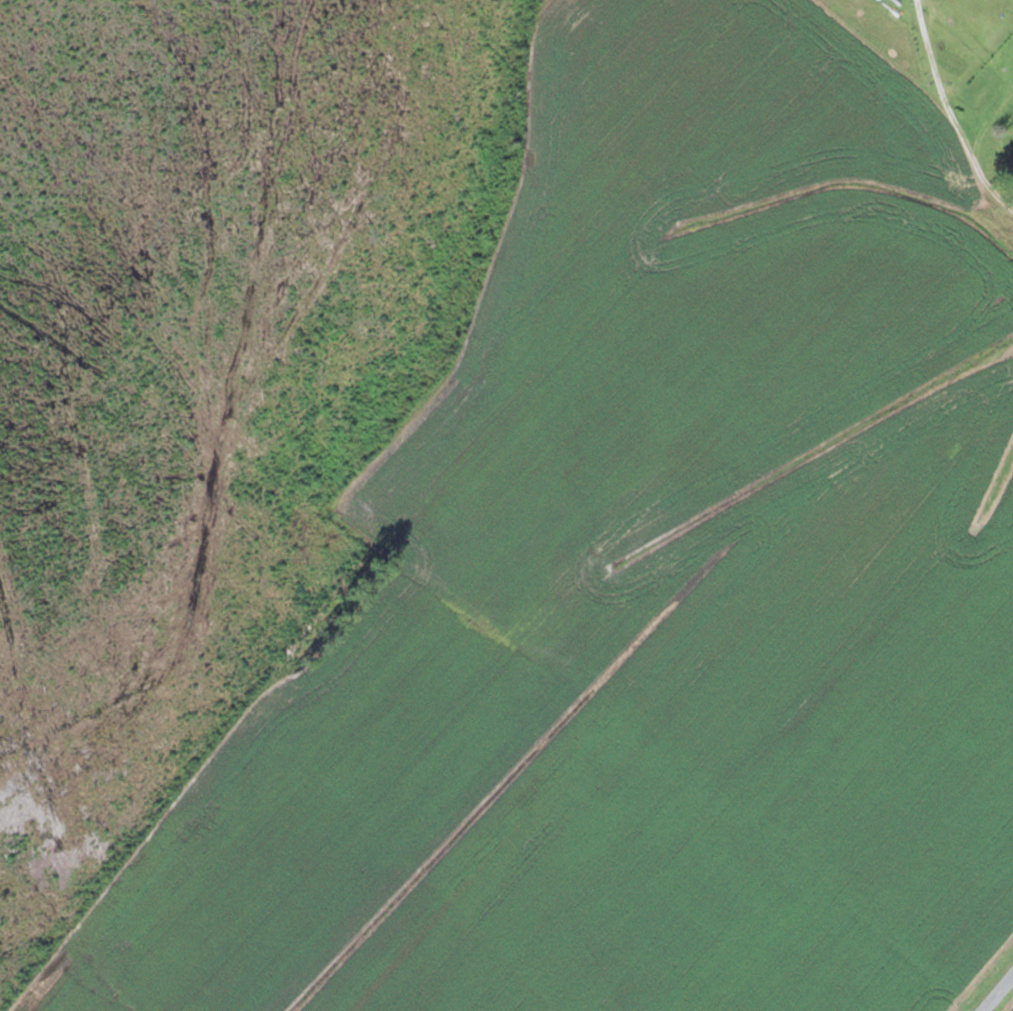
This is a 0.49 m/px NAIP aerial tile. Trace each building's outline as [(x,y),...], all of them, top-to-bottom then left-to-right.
[(1000,19),(1007,14),(997,0),(987,0),(1000,19)]
